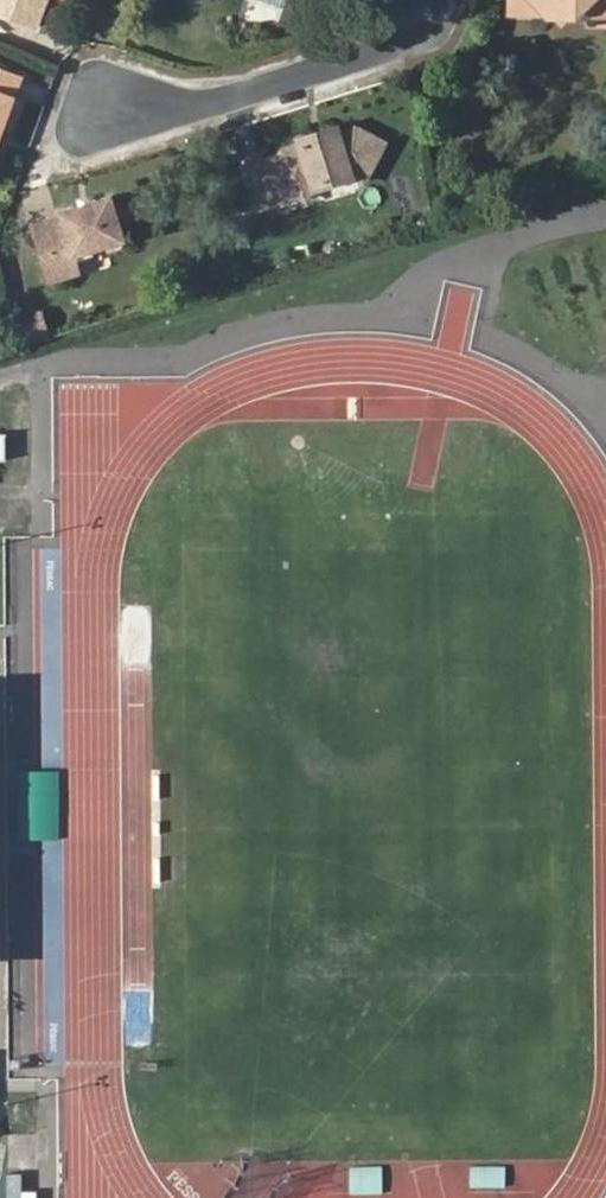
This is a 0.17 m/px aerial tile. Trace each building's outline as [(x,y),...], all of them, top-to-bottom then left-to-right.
[(41,24),(50,0),(0,0),(0,8),(41,24)] [(550,18),(558,10),(564,4),(571,12),(578,19),(589,10),(598,21),(605,21),(605,0),(533,0),(550,18)] [(558,10),(550,18),(578,19),(571,12),(564,4),(558,10)] [(0,65),(0,168),(7,150),(3,149),(10,127),(14,129),(25,98),(21,96),(29,75),(0,65)] [(309,136),(310,143),(323,146),(337,142),(343,131),(341,125),(309,136)] [(272,158),(251,164),(263,208),(276,204),(284,185),(305,196),(313,200),(318,187),(356,176),(369,183),(390,144),(360,127),(343,131),(337,142),(323,146),(310,143),(291,149),(289,154),(286,161),(272,158)] [(284,185),(276,204),(305,196),(284,185)] [(86,252),(136,237),(132,226),(137,224),(140,216),(136,206),(130,201),(126,202),(123,190),(68,204),(71,212),(43,220),(59,275),(89,267),(85,253),(86,252)] [(22,895),(22,944),(55,944),(54,895),(22,895)]
